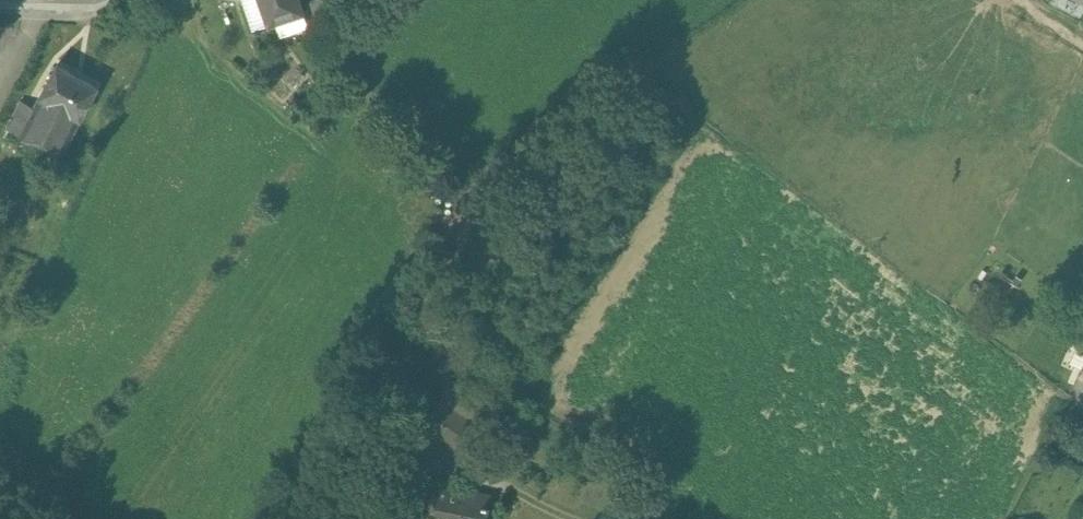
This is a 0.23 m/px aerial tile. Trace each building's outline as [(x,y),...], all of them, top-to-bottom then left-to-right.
[(253,27),(301,11),(297,0),(244,0),(253,27)] [(57,63),(34,105),(22,99),(7,125),(61,154),(98,85),(57,63)] [(433,484),(426,518),(485,518),(490,497),(433,484)]
